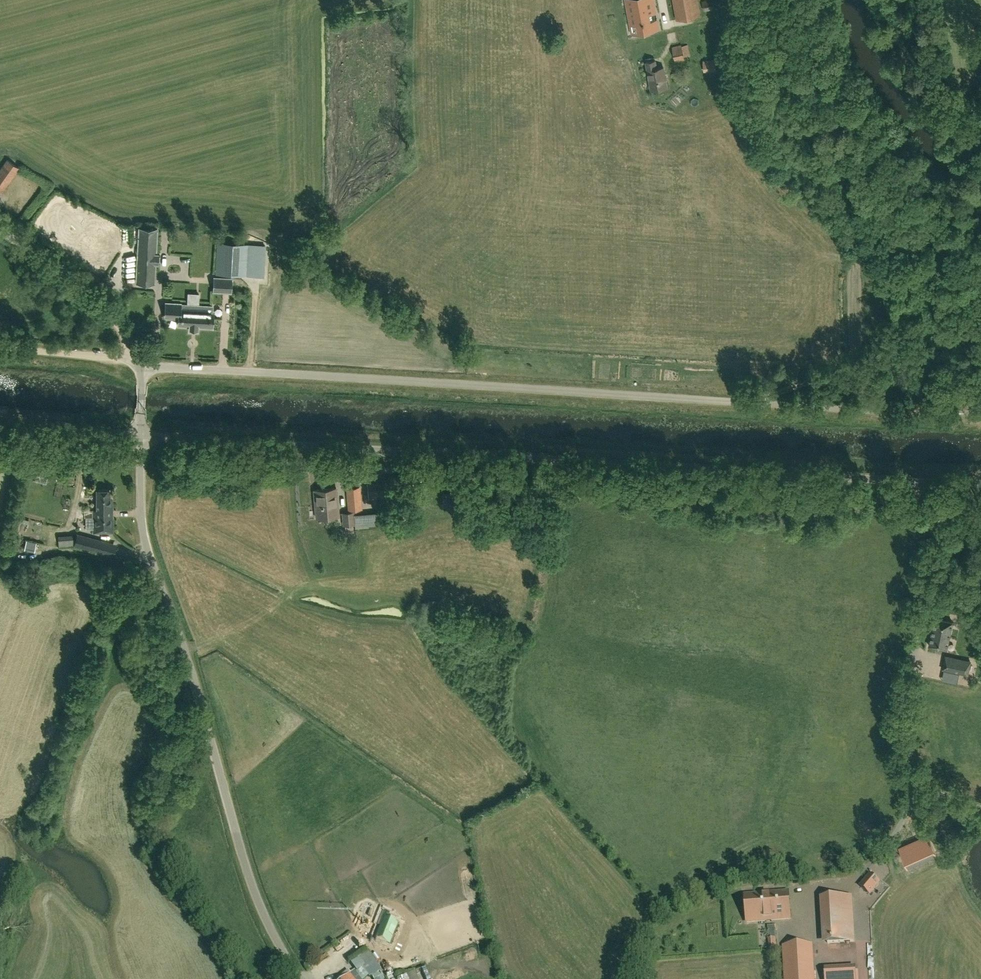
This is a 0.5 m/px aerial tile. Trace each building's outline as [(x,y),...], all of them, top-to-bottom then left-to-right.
[(631,24),(639,23),(640,32),(658,28),(653,0),(627,0),(627,4),(631,24)] [(676,20),(700,15),(698,0),(673,0),(676,20)] [(702,1),(704,11),(716,8),(714,0),(706,0),(702,1)] [(688,44),(682,46),(682,44),(680,44),(672,46),(675,61),(685,59),(684,56),(690,55),(688,44)] [(647,62),(651,89),(667,87),(663,67),(657,68),(655,60),(647,62)] [(716,69),(715,60),(703,61),(704,71),(716,69)] [(3,164),(0,169),(0,191),(1,192),(18,167),(12,163),(7,159),(3,164)] [(136,282),(154,283),(155,263),(157,263),(158,254),(156,254),(157,229),(139,228),(136,282)] [(212,242),(211,274),(243,275),(244,243),(212,242)] [(263,276),(265,244),(248,243),(246,275),(254,276),(263,276)] [(214,291),(230,292),(231,278),(214,277),(214,291)] [(166,303),(165,317),(179,318),(178,325),(190,326),(190,328),(198,329),(198,327),(212,327),(213,311),(212,311),(212,306),(180,305),(180,304),(166,303)] [(44,482),(45,477),(34,474),(32,479),(44,482)] [(374,485),(375,497),(386,496),(385,484),(374,485)] [(360,487),(347,488),(348,510),(362,509),(360,487)] [(316,518),(339,516),(336,488),(314,490),(316,518)] [(97,511),(93,511),(93,532),(113,532),(113,519),(112,519),(112,501),(109,501),(109,490),(97,490),(97,511)] [(343,526),(355,525),(354,511),(342,513),(343,526)] [(75,545),(104,553),(114,555),(117,543),(77,533),(75,537),(74,538),(73,534),(57,536),(59,547),(75,545)] [(20,548),(30,551),(33,541),(23,538),(20,548)] [(935,617),(929,645),(947,649),(953,621),(935,617)] [(942,668),(958,671),(969,674),(971,661),(961,658),(945,655),(942,668)] [(861,887),(869,893),(878,883),(870,876),(861,887)] [(746,921),(790,917),(787,890),(744,894),(746,921)] [(851,897),(825,898),(827,943),(853,942),(851,897)] [(377,928),(372,941),(378,944),(382,945),(388,948),(396,926),(395,926),(386,922),(389,917),(381,914),(375,927),(377,928)] [(766,935),(773,935),(772,925),(765,925),(766,935)] [(812,943),(783,945),(785,978),(814,978),(812,943)] [(350,973),(351,973),(343,978),(364,978),(368,977),(361,968),(375,960),(369,951),(357,958),(357,957),(350,961),(355,970),(350,973)] [(819,967),(819,978),(857,978),(856,966),(819,967)] [(395,978),(416,978),(412,970),(394,977),(395,978)]
